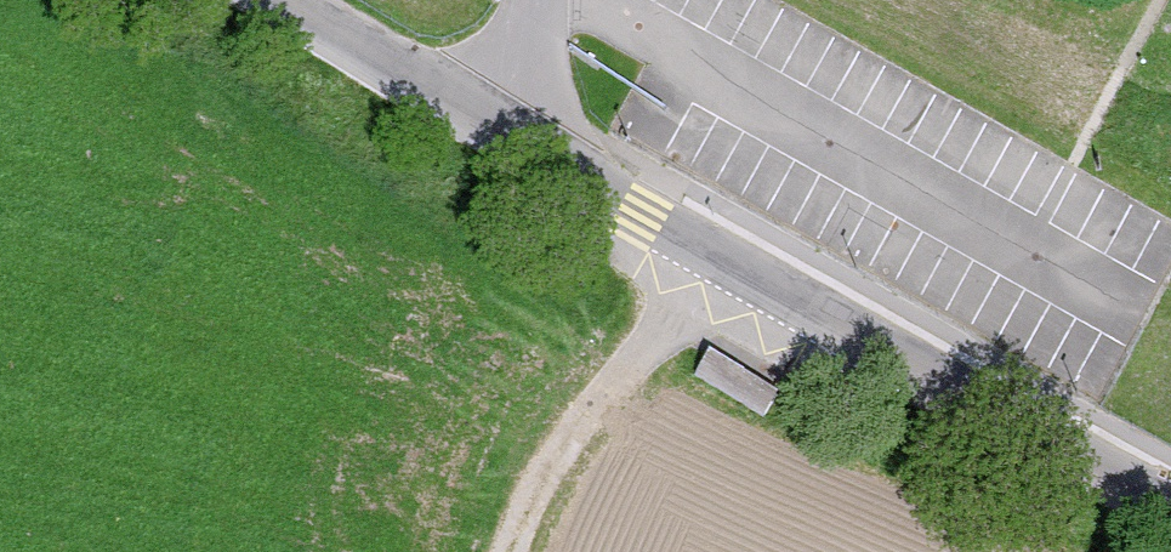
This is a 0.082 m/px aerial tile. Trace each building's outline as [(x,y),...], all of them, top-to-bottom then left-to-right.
[(777,394),(704,352),(690,377),(763,418),(777,394)]
